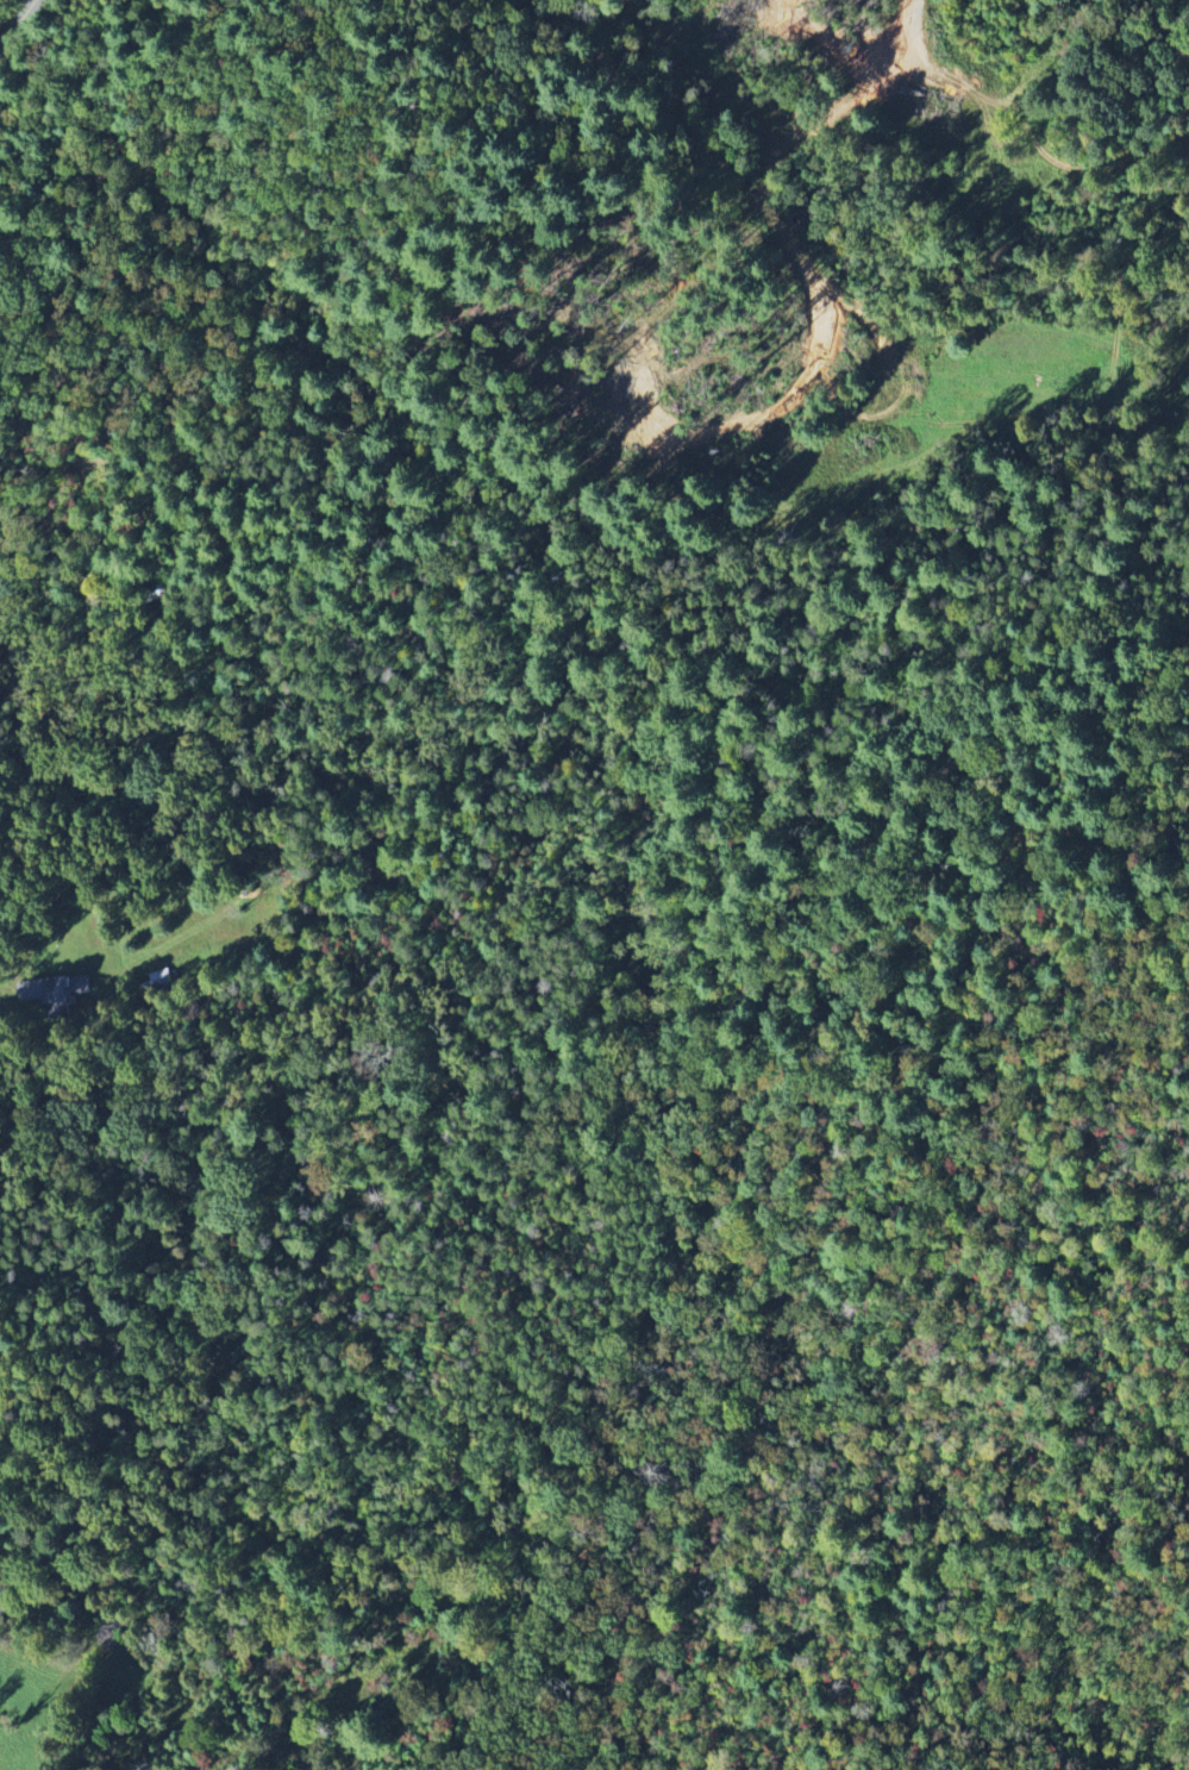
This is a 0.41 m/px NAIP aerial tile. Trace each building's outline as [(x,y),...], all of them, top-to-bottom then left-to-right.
[(172,979),(170,970),(150,975),(152,984),(172,979)] [(17,986),(20,1003),(45,1000),(46,1008),(55,1007),(56,1021),(70,1019),(68,1006),(75,1005),(74,995),(90,993),(88,976),(56,981),(58,993),(49,994),(46,982),(17,986)]
